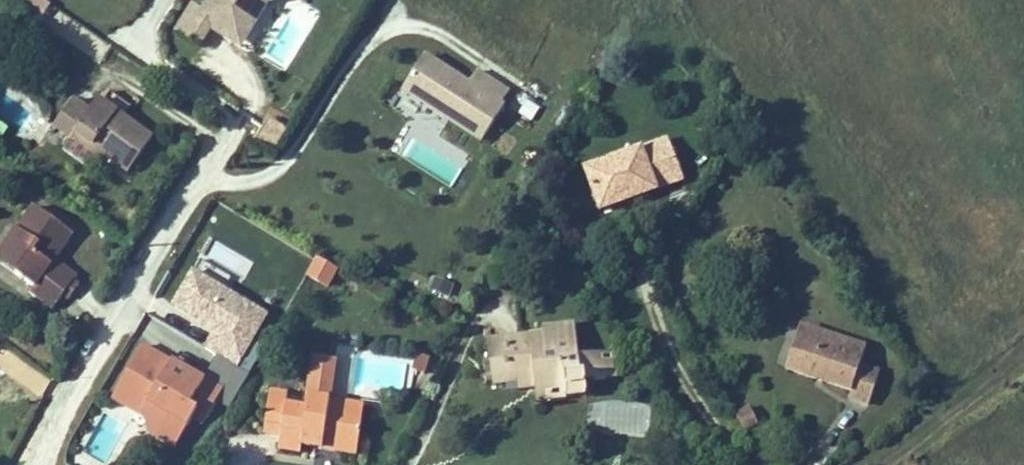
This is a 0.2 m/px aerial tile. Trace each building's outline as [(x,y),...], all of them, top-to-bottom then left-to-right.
[(53,6),(46,0),(25,0),(20,6),(41,21),(53,6)] [(302,0),(210,0),(202,13),(192,7),(175,35),(202,52),(212,36),(243,54),(270,9),(302,1),(302,0)] [(470,88),(425,60),(404,94),(480,142),(511,95),(479,74),(470,88)] [(527,96),(517,112),(530,120),(540,104),(527,96)] [(73,101),(52,129),(70,142),(63,153),(90,173),(102,156),(127,174),(153,139),(98,100),(89,113),(73,101)] [(275,150),(286,125),(264,116),(253,141),(275,150)] [(668,145),(660,148),(664,159),(672,156),(668,145)] [(664,159),(660,148),(586,174),(601,217),(624,208),(622,202),(631,199),(634,205),(657,196),(659,193),(683,185),(672,156),(664,159)] [(624,208),(634,205),(631,199),(622,202),(624,208)] [(73,237),(36,210),(19,234),(23,238),(7,260),(20,269),(15,275),(36,290),(31,298),(55,315),(79,282),(54,263),(73,237)] [(19,234),(0,259),(0,264),(15,275),(20,269),(7,260),(23,238),(19,234)] [(305,278),(330,286),(337,265),(313,257),(305,278)] [(188,268),(168,309),(210,330),(201,347),(239,366),(268,308),(188,268)] [(543,338),(488,344),(493,392),(518,389),(519,395),(534,394),(536,406),(568,402),(569,406),(587,404),(586,388),(607,385),(605,368),(598,369),(597,359),(580,361),(576,327),(542,331),(543,338)] [(863,369),(870,351),(802,328),(787,373),(851,395),(848,403),(869,411),(881,375),(863,369)] [(205,381),(146,347),(113,405),(139,420),(142,416),(149,404),(155,407),(153,411),(187,431),(190,425),(201,431),(226,388),(207,377),(205,381)] [(417,357),(412,373),(428,378),(433,361),(417,357)] [(618,357),(597,359),(598,369),(605,368),(607,385),(621,384),(618,357)] [(271,396),(266,427),(284,429),(282,441),(280,455),(302,458),(303,451),(305,441),(339,446),(337,456),(360,459),(365,426),(343,423),(344,414),(330,412),(331,405),(337,367),(313,363),(306,409),(287,407),(288,398),(271,396)] [(149,404),(142,416),(182,439),(187,431),(153,411),(155,407),(149,404)] [(343,423),(365,426),(367,410),(331,405),(330,412),(344,414),(343,423)] [(737,416),(746,433),(759,426),(750,409),(737,416)] [(284,429),(266,427),(265,438),(282,441),(284,429)] [(303,451),(337,456),(339,446),(305,441),(303,451)]
